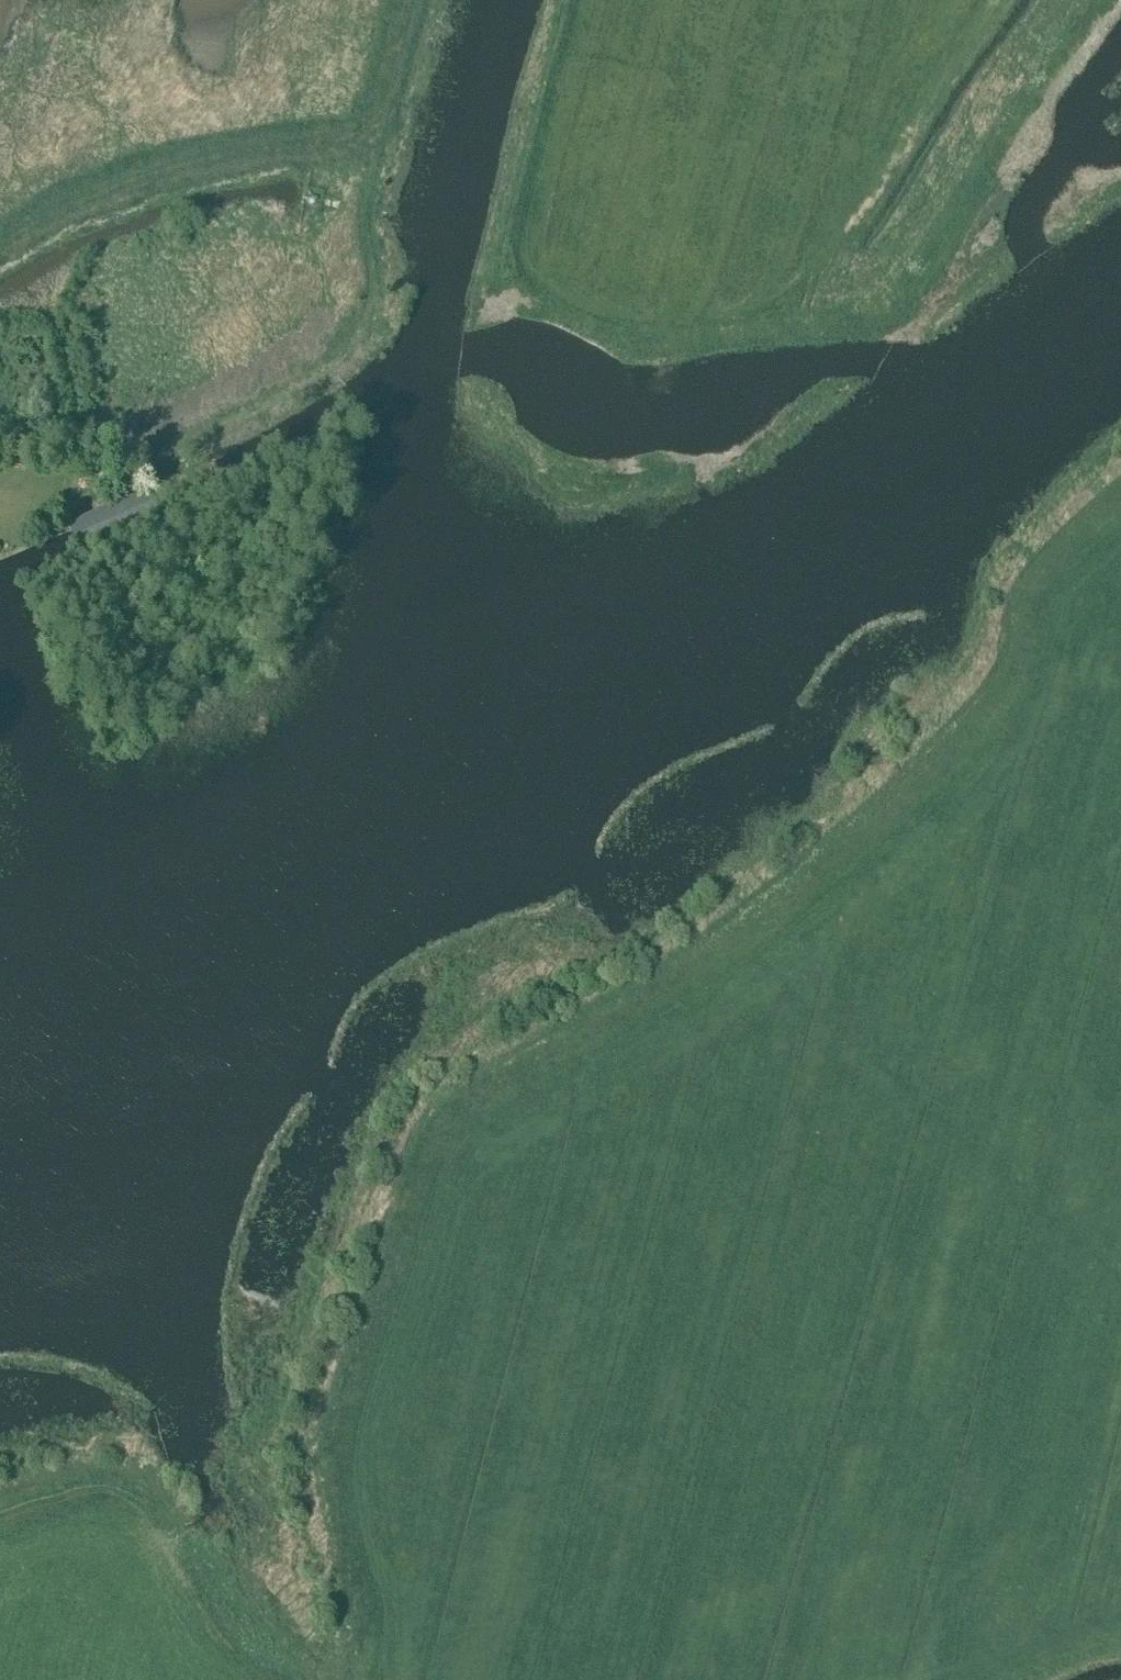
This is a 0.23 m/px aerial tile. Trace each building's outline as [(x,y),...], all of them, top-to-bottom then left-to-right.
[(80,553),(160,513),(149,490),(69,530),(80,553)]
